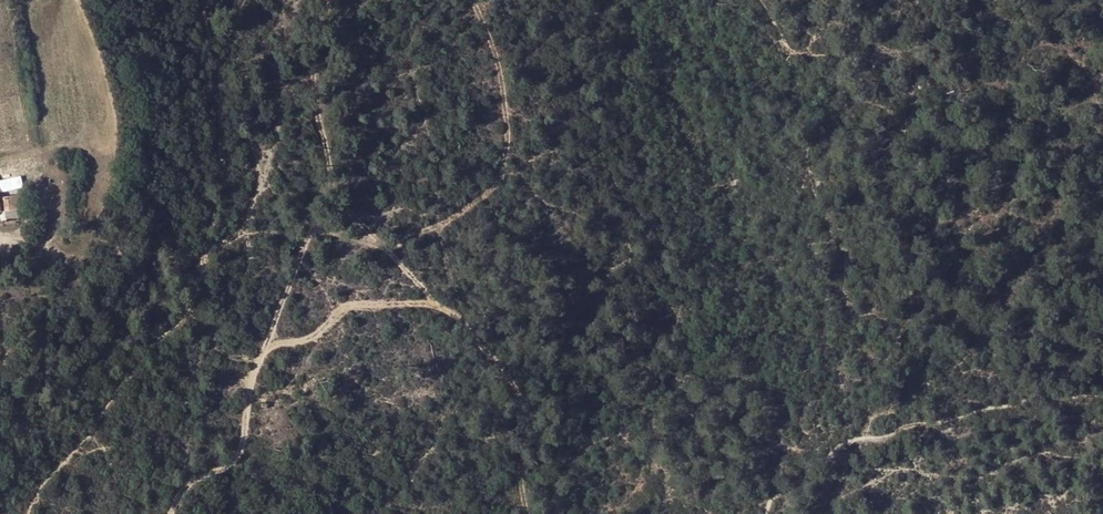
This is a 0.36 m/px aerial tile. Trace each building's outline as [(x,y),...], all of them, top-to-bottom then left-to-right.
[(8,197),(10,210),(19,209),(17,195),(8,197)] [(1,212),(10,210),(8,197),(0,198),(0,205),(1,212)]
